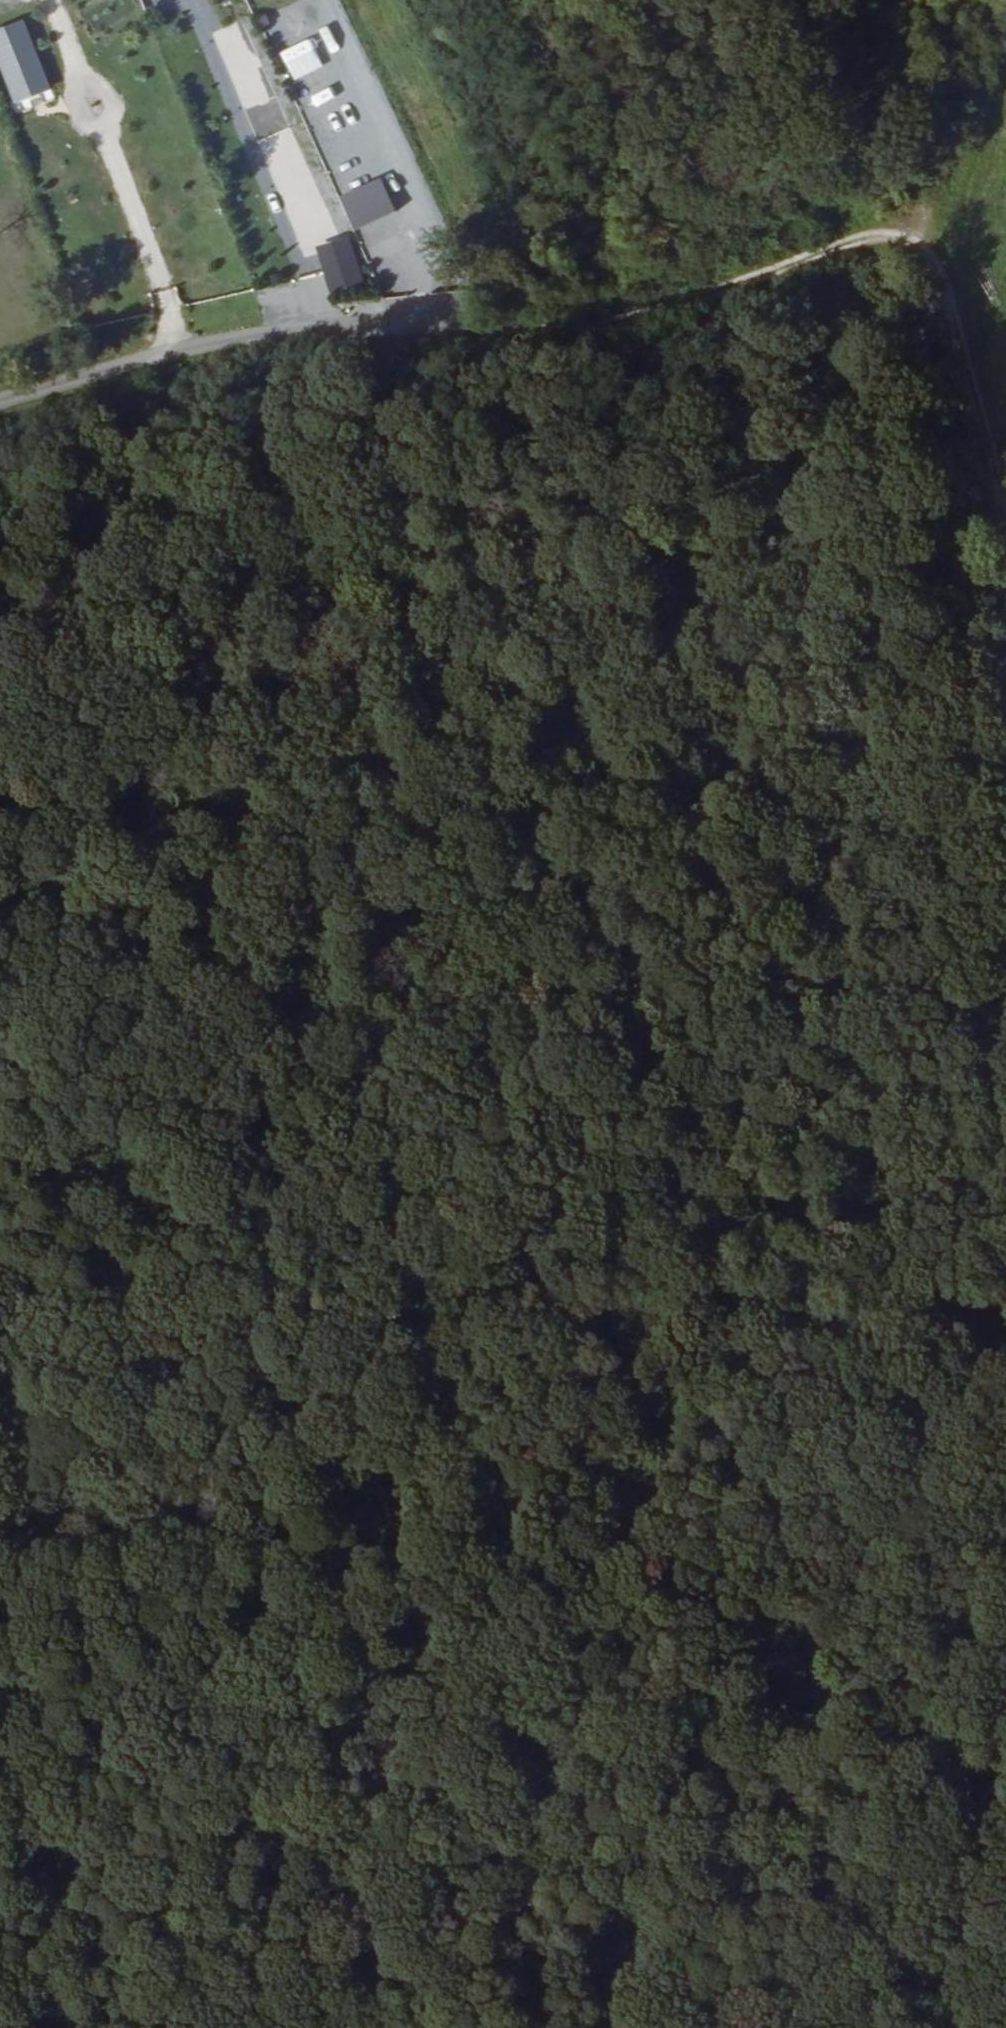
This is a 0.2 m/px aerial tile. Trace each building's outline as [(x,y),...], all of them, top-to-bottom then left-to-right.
[(11,102),(49,87),(21,17),(0,25),(0,76),(11,102)] [(313,53),(283,66),(296,98),(327,86),(313,53)] [(351,229),(393,211),(378,177),(337,194),(351,229)]
